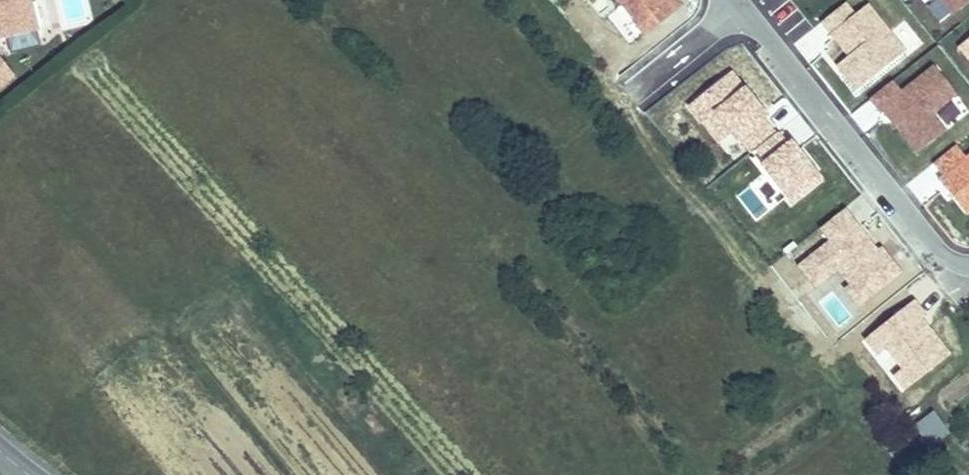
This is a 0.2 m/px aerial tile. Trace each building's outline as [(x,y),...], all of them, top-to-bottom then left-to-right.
[(30,0),(0,0),(0,23),(33,15),(30,0)] [(949,17),(968,2),(968,0),(935,0),(949,17)] [(816,41),(856,90),(903,52),(863,3),(816,41)] [(968,68),(968,36),(953,50),(968,68)] [(0,46),(0,66),(10,58),(0,46)] [(924,450),(947,438),(932,412),(910,424),(924,450)]
